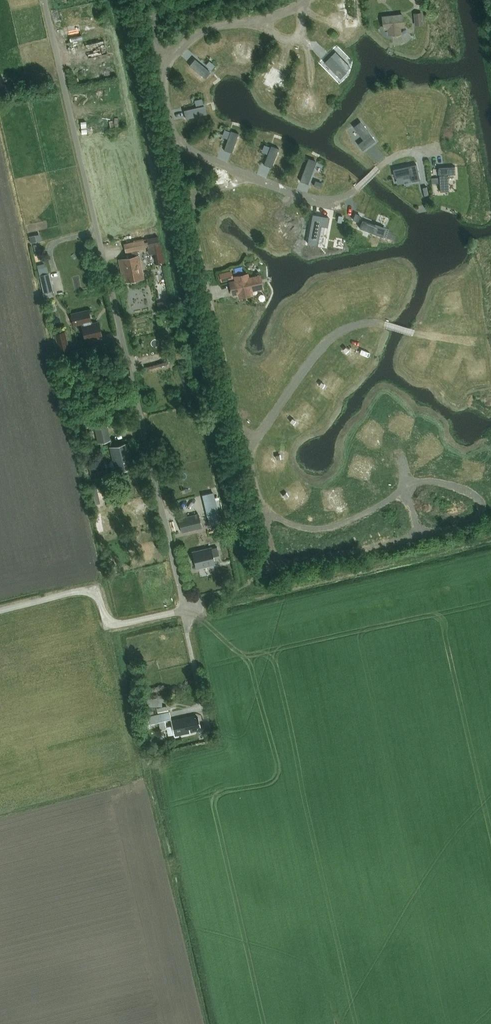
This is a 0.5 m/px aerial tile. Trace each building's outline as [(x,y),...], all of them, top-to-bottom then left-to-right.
[(402,15),(383,17),(384,28),(388,28),(389,34),(400,33),(399,26),(404,26),(402,15)] [(88,58),(107,54),(104,40),(85,45),(88,58)] [(147,238),(125,243),(126,252),(146,248),(146,245),(148,245),(147,238)] [(164,263),(162,253),(155,253),(156,264),(164,263)] [(126,281),(143,277),(138,255),(119,259),(123,278),(125,277),(126,281)] [(231,272),(221,274),(222,280),(232,278),(231,272)] [(45,293),(46,298),(53,296),(52,291),(53,291),(49,273),(39,275),(43,293),(45,293)] [(248,279),(247,274),(238,276),(239,281),(233,282),(235,293),(240,292),(240,296),(251,294),(250,289),(256,288),(254,277),(248,279)] [(159,311),(173,309),(171,298),(158,301),(159,311)] [(86,344),(92,342),(91,339),(102,336),(99,323),(91,325),(88,311),(72,315),(74,325),(83,323),(84,327),(82,327),(86,344)] [(70,351),(65,331),(55,334),(60,354),(70,351)] [(186,357),(185,350),(176,352),(177,359),(186,357)] [(79,428),(89,426),(85,413),(76,416),(79,428)] [(100,443),(109,440),(105,424),(96,427),(100,443)] [(117,470),(132,467),(127,444),(112,447),(117,470)] [(101,503),(97,489),(89,491),(92,505),(101,503)] [(207,516),(220,512),(215,490),(202,494),(207,516)] [(182,532),(201,527),(198,514),(179,518),(182,532)] [(127,535),(119,537),(121,543),(129,541),(127,535)] [(213,558),(220,557),(217,548),(194,554),(197,568),(215,563),(213,558)] [(148,704),(162,703),(162,695),(147,696),(148,704)] [(149,714),(148,714),(149,718),(146,718),(148,728),(151,727),(150,723),(153,722),(154,727),(157,726),(156,721),(158,721),(160,729),(166,728),(164,719),(170,718),(168,710),(164,711),(163,707),(159,708),(160,712),(153,713),(152,710),(148,711),(149,714)] [(198,727),(200,726),(198,717),(195,717),(194,714),(171,719),(175,734),(198,729),(198,727)]
